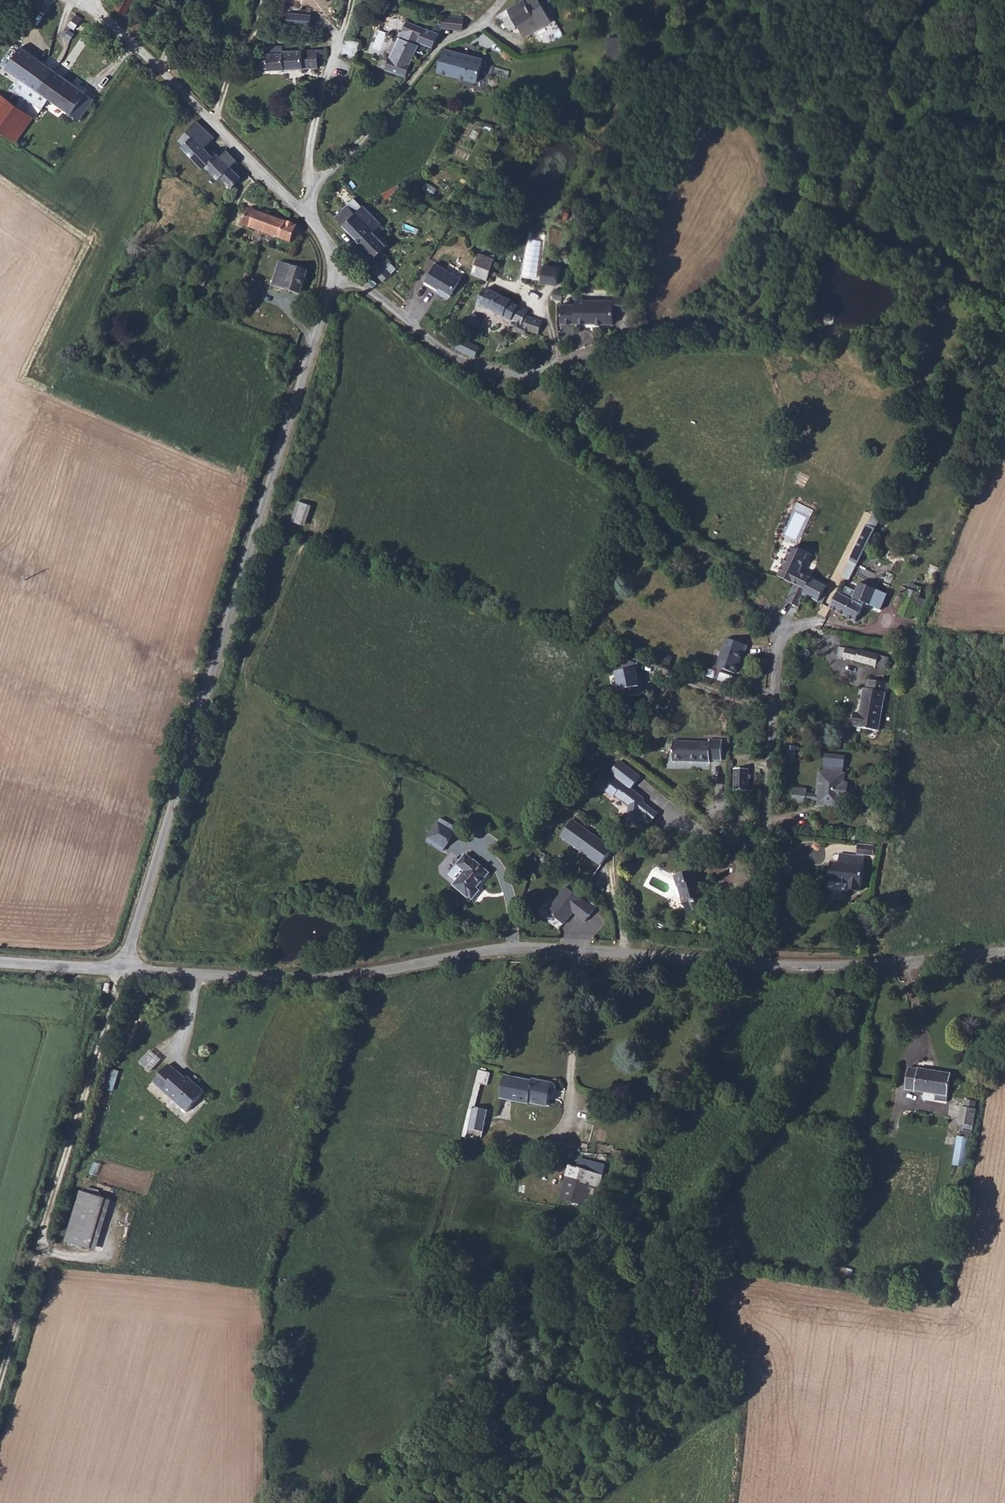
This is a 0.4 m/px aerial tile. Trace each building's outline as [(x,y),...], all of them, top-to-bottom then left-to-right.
[(133,0),(120,0),(115,8),(125,14),(133,0)] [(537,0),(522,0),(506,9),(522,39),(550,23),(537,0)] [(311,26),(312,14),(289,12),(288,26),(311,26)] [(78,25),(82,19),(78,15),(77,17),(73,21),(78,25)] [(441,29),(463,30),(464,18),(442,16),(441,29)] [(386,69),(406,76),(420,43),(433,48),(440,33),(407,21),(386,69)] [(620,38),(606,39),(607,60),(620,59),(620,38)] [(21,46),(6,68),(19,78),(14,89),(41,109),(49,99),(79,120),(96,98),(21,46)] [(484,57),(443,48),(437,72),(479,82),(484,57)] [(318,66),(317,50),(283,51),(283,53),(268,54),(268,60),(261,61),(262,68),(269,67),(269,70),(318,66)] [(14,143),(32,118),(8,100),(0,110),(0,132),(14,143)] [(183,109),(177,115),(173,118),(177,122),(168,131),(189,154),(191,151),(204,166),(207,163),(217,174),(227,165),(217,154),(223,149),(212,137),(206,143),(203,140),(199,143),(191,135),(201,126),(183,109)] [(177,122),(173,118),(170,121),(166,129),(168,131),(177,122)] [(354,197),(337,216),(375,256),(387,244),(375,232),(382,224),(364,204),(362,206),(354,197)] [(300,237),(303,230),(248,206),(241,222),(290,243),(294,234),(300,237)] [(488,279),(495,259),(481,254),(474,274),(488,279)] [(383,282),(390,275),(379,261),(371,268),(383,282)] [(307,271),(278,263),(270,285),(300,297),(307,271)] [(461,279),(436,264),(425,282),(450,297),(461,279)] [(560,269),(545,266),(542,281),(557,284),(560,269)] [(510,319),(518,305),(511,303),(511,302),(485,288),(477,304),(510,319)] [(553,299),(561,300),(564,291),(557,289),(556,289),(553,299)] [(561,323),(614,324),(615,299),(576,300),(576,303),(561,304),(561,323)] [(536,335),(541,322),(524,314),(527,311),(518,305),(510,319),(517,322),(526,327),(525,329),(529,331),(536,335)] [(474,314),(467,326),(477,330),(483,319),(474,314)] [(526,337),(529,331),(525,329),(526,327),(517,322),(513,329),(526,337)] [(456,348),(473,358),(477,350),(460,339),(456,348)] [(491,377),(487,383),(492,387),(496,380),(491,377)] [(292,522),(306,525),(311,504),(297,501),(292,522)] [(848,562),(860,568),(875,533),(863,528),(848,562)] [(818,594),(825,577),(802,567),(809,552),(789,544),(775,577),(785,581),(781,592),(796,599),(801,586),(818,594)] [(882,592),(893,597),(896,593),(899,594),(905,579),(887,572),(881,588),(883,589),(882,592)] [(882,592),(871,587),(865,585),(858,601),(886,613),(893,597),(882,592)] [(889,642),(870,637),(869,648),(888,652),(889,642)] [(744,646),(724,639),(714,669),(731,674),(738,653),(742,654),(744,646)] [(837,658),(887,666),(889,654),(839,646),(837,658)] [(674,659),(687,664),(690,655),(678,651),(674,659)] [(640,686),(638,667),(616,669),(617,688),(640,686)] [(874,733),(880,683),(861,681),(860,690),(857,690),(855,716),(850,715),(848,727),(854,728),(853,731),(874,733)] [(721,764),(723,742),(713,741),(713,744),(674,740),(671,761),(710,766),(709,763),(721,764)] [(614,768),(604,780),(621,795),(623,793),(629,799),(630,798),(636,804),(635,815),(637,816),(636,824),(647,826),(648,823),(656,824),(658,822),(649,813),(651,803),(651,799),(637,787),(636,788),(614,768)] [(750,771),(737,770),(734,791),(747,793),(750,771)] [(807,791),(793,789),(791,805),(805,806),(805,803),(815,804),(815,810),(841,814),(842,805),(845,805),(848,786),(845,786),(846,776),(819,772),(816,796),(806,795),(807,791)] [(664,815),(651,803),(649,813),(658,822),(664,815)] [(444,816),(461,824),(463,820),(446,811),(444,816)] [(436,832),(453,840),(461,824),(444,816),(436,832)] [(566,841),(600,866),(614,849),(579,823),(566,841)] [(451,844),(453,840),(436,832),(434,836),(451,844)] [(873,847),(889,849),(890,841),(873,840),(873,847)] [(486,882),(498,866),(484,854),(483,855),(475,849),(467,858),(474,865),(461,881),(475,892),(477,891),(480,894),(489,885),(486,882)] [(877,881),(879,852),(856,849),(855,859),(847,859),(845,880),(846,885),(876,887),(876,881),(877,881)] [(711,900),(720,897),(712,868),(690,874),(694,885),(696,885),(701,901),(706,899),(708,902),(711,900)] [(548,910),(564,924),(572,914),(585,922),(596,908),(565,886),(548,910)] [(722,904),(720,897),(711,900),(713,907),(722,904)] [(151,1049),(139,1061),(150,1071),(162,1059),(151,1049)] [(950,1063),(907,1056),(903,1077),(934,1082),(934,1089),(945,1090),(950,1063)] [(504,1064),(492,1060),(472,1127),(491,1128),(499,1103),(487,1098),(494,1075),(500,1077),(504,1064)] [(188,1109),(206,1089),(198,1081),(196,1083),(181,1069),(180,1069),(171,1062),(155,1079),(188,1109)] [(114,1089),(118,1072),(111,1070),(107,1088),(114,1089)] [(544,1080),(517,1071),(511,1093),(538,1102),(538,1100),(552,1104),(555,1092),(563,1094),(567,1090),(566,1083),(545,1077),(544,1080)] [(967,1114),(982,1117),(985,1100),(970,1098),(967,1114)] [(954,1164),(966,1166),(969,1136),(957,1135),(954,1164)] [(593,1201),(600,1180),(567,1170),(559,1192),(593,1201)] [(93,1251),(109,1201),(80,1192),(65,1242),(93,1251)]
